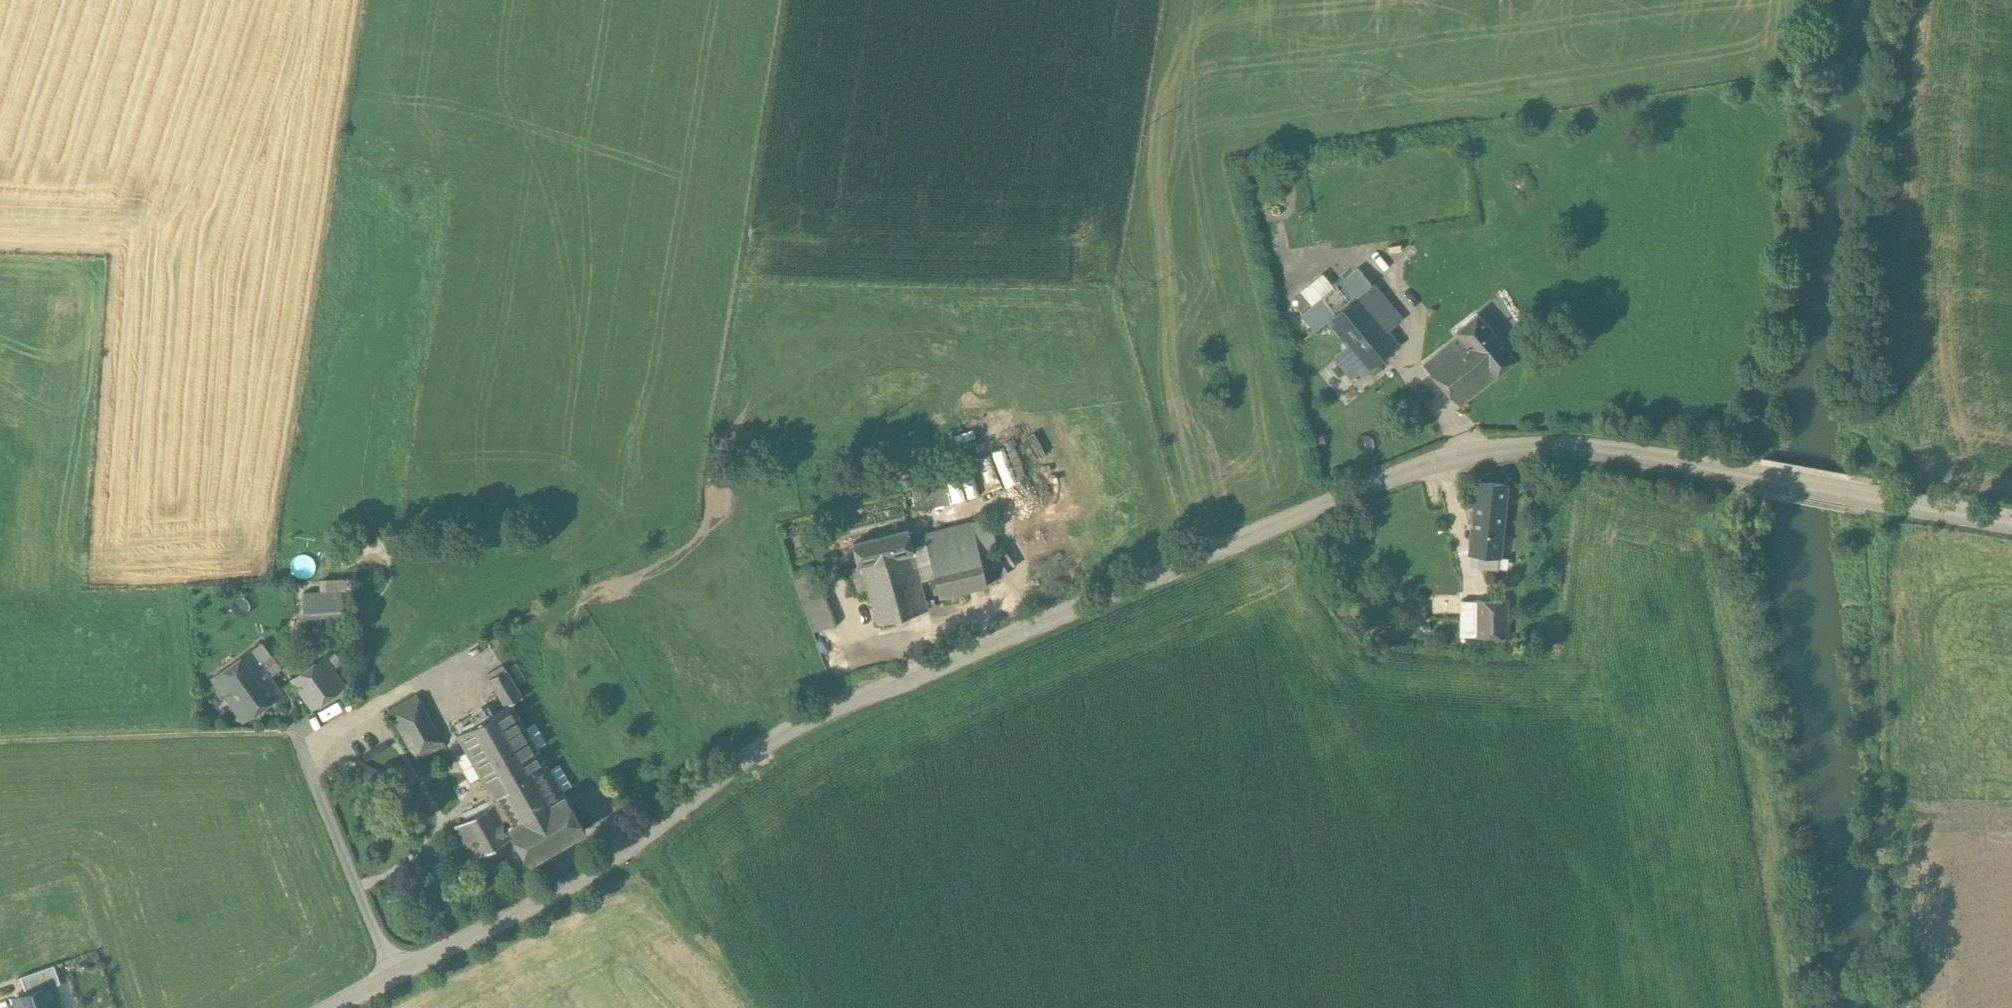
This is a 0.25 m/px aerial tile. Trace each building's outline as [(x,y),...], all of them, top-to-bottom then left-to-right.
[(1358,267),(1301,315),(1317,333),(1330,323),(1328,320),(1359,294),(1361,297),(1374,286),(1358,267)] [(1403,320),(1374,286),(1361,297),(1389,331),(1403,320)] [(1361,297),(1359,294),(1328,320),(1330,323),(1351,348),(1370,371),(1401,344),(1389,331),(1361,297)] [(1514,358),(1478,313),(1457,331),(1461,335),(1496,373),(1514,358)] [(1496,373),(1461,335),(1425,366),(1460,406),(1497,375),(1496,373)] [(1370,371),(1351,348),(1338,358),(1357,382),(1370,371)] [(988,491),(1000,488),(993,460),(981,464),(988,491)] [(950,480),(955,499),(979,493),(973,473),(950,480)] [(1505,483),(1477,479),(1470,552),(1479,553),(1478,564),(1496,566),(1505,483)] [(911,525),(857,539),(862,560),(864,559),(915,547),(916,546),(911,525)] [(997,568),(992,545),(980,548),(985,571),(997,568)] [(915,547),(864,559),(879,619),(929,607),(922,578),(918,561),(915,547)] [(980,548),(931,559),(934,575),(939,597),(988,586),(985,571),(980,548)] [(934,575),(931,559),(918,561),(922,578),(934,575)] [(351,580),(320,581),(321,590),(308,591),(310,615),(329,613),(329,612),(336,611),(334,590),(351,589),(351,580)] [(1508,598),(1475,597),(1475,602),(1475,633),(1508,634),(1508,598)] [(1475,602),(1461,602),(1461,633),(1475,633),(1475,602)] [(262,641),(213,676),(243,720),(281,692),(260,662),(272,654),(262,641)] [(324,657),(309,667),(316,676),(299,687),(312,706),(343,685),(324,657)] [(309,667),(293,679),(299,687),(316,676),(309,667)] [(522,696),(506,668),(489,678),(506,706),(512,702),(522,696)] [(443,741),(417,694),(390,710),(417,759),(444,743),(444,744),(445,743),(444,742),(446,741),(445,740),(444,740),(443,741)] [(538,749),(512,702),(506,706),(457,734),(495,801),(457,823),(457,822),(455,823),(475,857),(514,834),(530,862),(586,829),(565,794),(564,794),(538,749)] [(20,976),(26,991),(12,996),(16,1007),(64,1007),(56,984),(61,983),(54,965),(20,976)]
